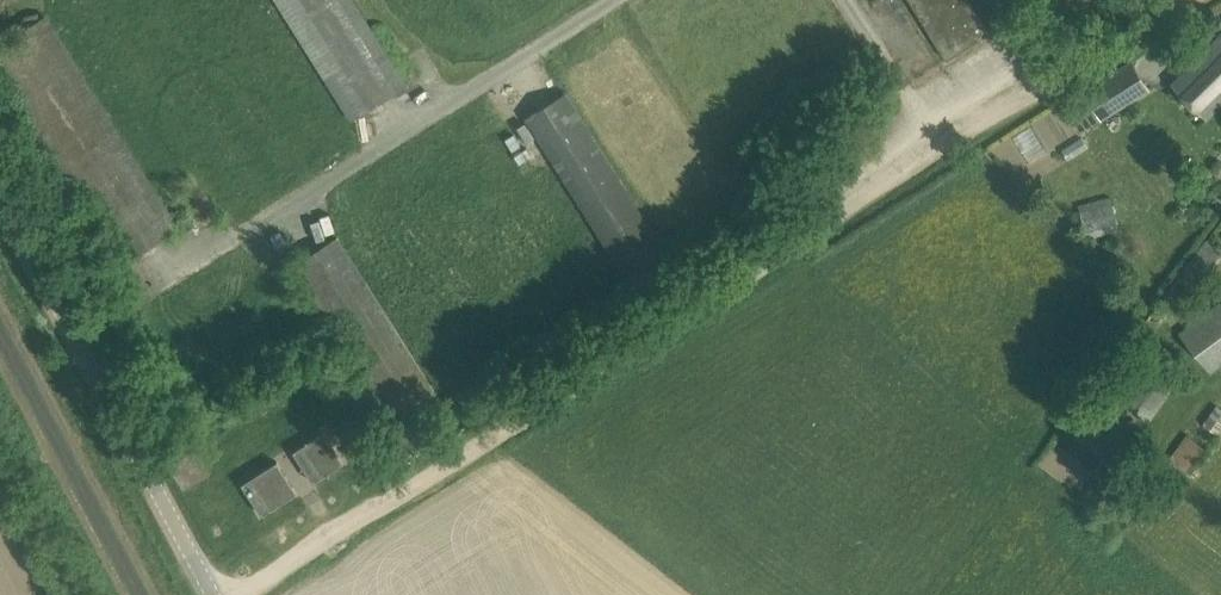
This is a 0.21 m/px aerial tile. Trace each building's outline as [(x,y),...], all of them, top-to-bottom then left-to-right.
[(352,118),(406,84),(354,0),(278,0),(352,118)] [(947,59),(989,32),(969,0),(910,0),(947,59)] [(1172,84),(1207,118),(1220,104),(1220,35),(1172,84)] [(1085,89),(1102,118),(1149,89),(1131,61),(1085,89)] [(528,118),(638,293),(677,269),(566,93),(528,118)] [(1112,202),(1080,211),(1087,237),(1119,229),(1112,202)] [(294,265),(405,440),(449,413),(338,237),(294,265)] [(1181,273),(1196,284),(1220,250),(1206,239),(1181,273)] [(1211,370),(1220,363),(1220,300),(1180,329),(1211,370)] [(1140,367),(1118,396),(1149,420),(1172,390),(1140,367)] [(1214,435),(1220,426),(1220,411),(1214,406),(1201,425),(1214,435)] [(294,451),(314,482),(344,462),(324,432),(294,451)] [(1167,459),(1187,475),(1205,452),(1185,436),(1167,459)] [(1122,456),(1100,475),(1119,496),(1141,477),(1122,456)] [(242,483),(262,514),(298,492),(278,461),(242,483)]
